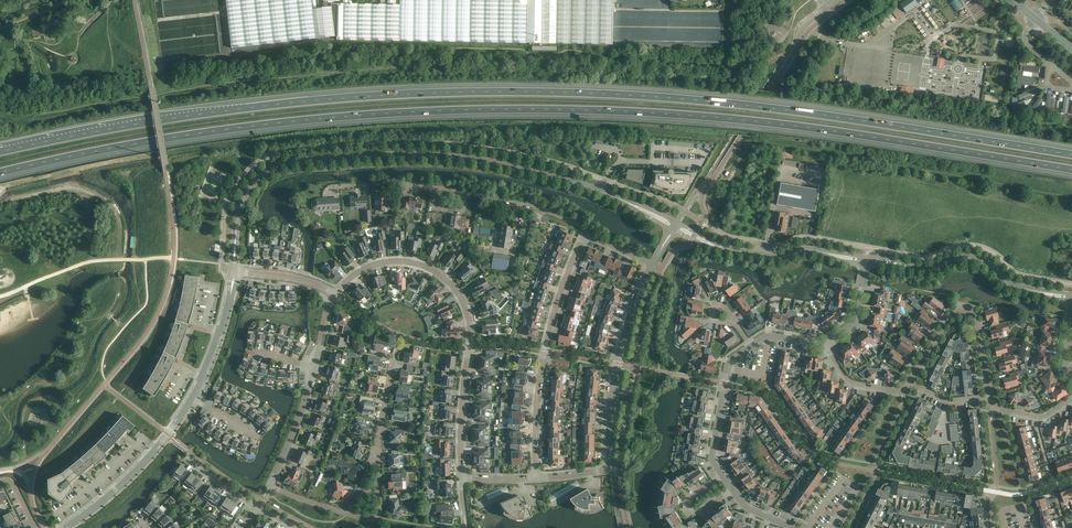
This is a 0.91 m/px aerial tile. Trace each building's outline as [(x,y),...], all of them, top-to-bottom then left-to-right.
[(612,45),(613,0),(399,0),(399,5),(331,4),(331,7),(312,9),(311,0),(226,0),(231,48),(336,36),(336,40),(339,40),(398,41),(612,45)] [(907,13),(925,0),(906,0),(900,4),(907,13)] [(943,5),(941,7),(947,15),(950,13),(943,5)] [(1025,85),(1029,86),(1029,85),(1030,85),(1030,83),(1031,83),(1035,83),(1035,79),(1018,77),(1017,83),(1018,83),(1022,84),(1022,85),(1025,85)] [(1035,94),(1034,90),(1018,96),(1020,100),(1024,98),(1025,101),(1032,98),(1031,95),(1035,94)] [(1048,94),(1045,110),(1049,111),(1050,108),(1053,109),(1055,99),(1051,99),(1052,95),(1048,94)] [(1039,106),(1044,100),(1039,97),(1029,110),(1033,113),(1037,108),(1039,110),(1041,107),(1039,106)] [(626,176),(627,176),(626,179),(643,185),(646,170),(628,170),(627,173),(626,173),(625,173),(624,173),(623,174),(624,175),(625,175),(626,176)] [(672,185),(672,191),(673,191),(673,193),(686,194),(689,188),(690,185),(690,182),(692,182),(696,174),(677,173),(677,175),(674,174),(674,172),(674,171),(673,170),(672,170),(671,170),(670,171),(670,172),(670,173),(670,185),(672,185)] [(670,173),(667,173),(667,172),(654,171),(654,180),(653,179),(650,187),(670,194),(670,191),(672,191),(672,185),(670,185),(670,173)] [(820,190),(781,183),(777,205),(816,212),(820,190)] [(350,205),(351,208),(366,206),(365,196),(360,196),(360,195),(355,195),(355,197),(350,197),(350,200),(349,200),(348,201),(348,204),(349,205),(350,205)] [(375,210),(383,210),(383,212),(388,211),(388,207),(387,207),(387,195),(379,195),(379,199),(379,200),(375,200),(375,210)] [(402,209),(408,210),(409,206),(421,208),(422,200),(417,199),(413,198),(410,198),(409,200),(404,199),(402,209)] [(317,210),(318,209),(322,209),(322,210),(339,209),(338,199),(323,200),(323,199),(317,199),(317,201),(316,201),(315,201),(314,202),(313,203),(313,204),(313,205),(313,206),(313,207),(313,208),(314,208),(315,209),(316,209),(317,210)] [(780,232),(782,233),(783,232),(786,232),(788,219),(784,218),(785,214),(776,212),(775,221),(779,222),(777,231),(779,231),(780,232)] [(469,220),(458,218),(458,216),(450,215),(449,221),(451,221),(450,227),(459,228),(459,226),(467,228),(469,220)] [(540,220),(534,217),(531,224),(537,227),(540,220)] [(498,247),(509,249),(512,227),(501,226),(498,247)] [(554,236),(559,238),(569,242),(570,239),(571,236),(565,233),(566,230),(559,226),(554,236)] [(380,240),(373,241),(374,246),(375,250),(377,250),(377,251),(384,250),(382,240),(386,239),(384,231),(378,232),(380,240)] [(391,249),(400,249),(400,240),(404,240),(404,232),(397,232),(397,235),(394,236),(394,238),(391,238),(391,249)] [(417,245),(421,246),(422,239),(409,236),(407,245),(409,245),(408,250),(416,251),(417,245)] [(362,243),(355,246),(360,257),(364,255),(364,256),(368,254),(365,246),(368,245),(365,237),(360,239),(362,243)] [(550,245),(558,248),(559,245),(565,248),(567,245),(568,245),(569,242),(559,238),(558,240),(553,239),(550,245)] [(430,243),(426,252),(428,253),(428,255),(434,258),(437,250),(441,251),(444,244),(438,241),(436,245),(430,243)] [(260,259),(259,243),(257,243),(253,243),(254,248),(249,248),(251,260),(260,259)] [(259,243),(260,259),(269,260),(270,247),(269,247),(269,246),(268,246),(268,245),(264,245),(259,243)] [(551,256),(561,260),(562,257),(563,254),(557,251),(558,248),(550,245),(547,251),(552,254),(551,256)] [(270,247),(269,260),(278,261),(280,249),(280,247),(278,247),(278,249),(274,249),(274,248),(270,247)] [(349,256),(352,254),(348,247),(341,251),(343,253),(339,256),(346,266),(353,261),(349,256)] [(280,249),(278,261),(288,262),(290,250),(290,249),(289,248),(288,251),(284,250),(284,249),(280,249)] [(300,254),(299,254),(300,250),(295,249),(294,252),(291,251),(292,248),(290,248),(290,249),(290,250),(288,262),(297,265),(300,254)] [(592,261),(597,251),(592,249),(590,248),(584,261),(587,263),(587,262),(591,263),(592,261)] [(600,269),(603,262),(600,261),(603,254),(601,253),(597,251),(592,261),(596,262),(594,266),(600,269)] [(454,255),(450,252),(448,256),(447,255),(442,262),(450,267),(456,259),(459,262),(463,256),(457,252),(455,255),(454,255)] [(507,266),(508,257),(494,254),(492,263),(507,266)] [(542,264),(550,267),(552,264),(558,266),(559,263),(560,264),(561,260),(551,256),(546,254),(542,264)] [(612,270),(616,260),(612,258),(609,257),(607,264),(603,262),(600,269),(606,272),(608,268),(612,270)] [(620,278),(623,271),(620,270),(623,263),(621,262),(616,260),(612,270),(615,271),(614,275),(620,278)] [(323,271),(332,279),(338,273),(335,270),(337,269),(340,266),(334,261),(330,266),(329,265),(323,271)] [(471,266),(467,261),(460,267),(463,270),(458,274),(463,281),(464,280),(465,281),(466,281),(468,280),(468,279),(467,278),(472,273),(468,269),(471,266)] [(539,273),(554,279),(555,276),(554,275),(555,272),(549,270),(550,267),(542,264),(539,273)] [(623,271),(620,278),(626,281),(628,277),(631,279),(636,269),(629,266),(626,273),(623,271)] [(401,278),(401,273),(392,273),(392,277),(391,278),(391,280),(392,281),(392,285),(398,285),(398,289),(405,289),(405,278),(401,278)] [(535,283),(543,286),(544,282),(551,285),(552,282),(553,282),(554,279),(539,273),(537,277),(535,283)] [(143,389),(154,396),(159,389),(163,383),(167,376),(171,369),(174,361),(176,358),(179,350),(182,343),(185,336),(187,328),(189,324),(191,317),(193,309),(195,301),(196,293),(198,285),(199,277),(185,275),(184,283),(183,291),(181,298),(179,305),(178,313),(175,320),(174,324),(172,331),(169,338),(166,345),(163,352),(162,355),(158,362),(155,369),(151,376),(143,389)] [(384,285),(380,275),(371,279),(375,289),(384,285)] [(700,282),(701,282),(698,275),(691,278),(695,285),(694,286),(692,286),(692,287),(691,287),(690,287),(689,291),(690,292),(691,292),(690,297),(699,298),(701,288),(696,287),(697,283),(700,282)] [(717,286),(721,286),(721,287),(723,276),(718,275),(718,280),(713,280),(712,280),(712,279),(706,282),(712,293),(716,291),(714,287),(715,287),(716,287),(715,287),(716,286),(717,286)] [(576,284),(588,288),(590,289),(594,279),(585,276),(583,279),(578,278),(576,284)] [(728,283),(728,281),(729,277),(725,276),(723,288),(727,288),(728,290),(726,291),(730,297),(738,291),(734,285),(733,286),(731,283),(730,284),(728,283)] [(415,279),(412,277),(408,284),(414,287),(421,291),(426,280),(418,277),(417,280),(415,279)] [(488,286),(484,278),(476,283),(477,286),(470,290),(474,298),(485,292),(483,288),(488,286)] [(846,291),(848,288),(847,287),(848,286),(845,286),(845,282),(844,282),(840,280),(840,281),(834,280),(834,284),(836,285),(836,290),(830,290),(829,294),(844,297),(845,293),(846,292),(847,292),(846,291)] [(537,294),(548,298),(549,295),(548,294),(549,291),(542,289),(543,286),(535,283),(533,289),(538,292),(537,294)] [(588,288),(576,284),(574,290),(579,292),(577,295),(587,298),(588,295),(586,294),(588,288)] [(254,301),(257,289),(248,286),(244,298),(249,299),(249,298),(253,299),(252,302),(254,302),(254,300),(254,301)] [(441,291),(434,286),(427,294),(433,300),(434,299),(438,303),(443,297),(440,295),(438,294),(441,291)] [(356,296),(360,300),(364,296),(367,299),(372,295),(366,289),(362,292),(358,287),(354,291),(353,290),(351,292),(356,296)] [(257,289),(254,301),(259,301),(259,300),(263,301),(262,304),(264,304),(264,302),(267,291),(257,289)] [(610,300),(620,304),(622,298),(619,297),(620,293),(613,290),(610,300)] [(267,291),(264,302),(269,303),(269,302),(273,302),(273,305),(274,305),(274,304),(275,304),(276,291),(267,291)] [(276,291),(275,304),(279,304),(279,303),(283,303),(283,306),(285,306),(285,304),(285,292),(276,291)] [(294,291),(285,292),(285,304),(285,306),(285,307),(286,307),(286,304),(290,304),(289,302),(295,302),(295,299),(297,299),(296,293),(295,294),(294,291)] [(872,299),(883,301),(884,298),(888,299),(889,292),(882,291),(881,294),(875,293),(874,296),(873,295),(872,299)] [(529,302),(537,305),(538,302),(545,304),(546,301),(547,301),(548,298),(537,294),(536,297),(531,296),(529,302)] [(841,307),(841,308),(844,308),(844,307),(844,303),(845,303),(844,303),(844,301),(844,297),(829,294),(829,295),(832,295),(832,296),(830,299),(831,300),(830,305),(833,306),(841,307)] [(587,298),(577,295),(576,298),(572,297),(570,303),(581,307),(582,303),(585,303),(587,298)] [(741,311),(743,314),(750,309),(742,297),(733,303),(738,309),(740,308),(741,310),(741,311)] [(939,313),(944,306),(943,305),(944,304),(942,302),(940,303),(934,298),(929,304),(926,302),(923,305),(931,311),(933,308),(939,313)] [(481,317),(493,314),(491,306),(490,306),(488,299),(480,301),(482,306),(483,308),(479,309),(481,317)] [(620,304),(610,300),(606,299),(603,308),(613,312),(614,309),(617,310),(618,307),(619,306),(620,304)] [(883,301),(872,299),(872,304),(873,304),(873,306),(879,307),(878,311),(885,312),(886,311),(887,306),(883,305),(883,301)] [(529,313),(542,317),(543,314),(542,313),(543,310),(536,308),(537,305),(529,302),(526,301),(524,308),(530,310),(529,313)] [(697,305),(698,302),(688,301),(687,308),(693,309),(692,314),(702,316),(703,308),(698,308),(698,306),(697,305)] [(441,314),(442,315),(443,314),(445,317),(448,315),(449,317),(450,317),(452,316),(452,315),(452,314),(455,312),(451,305),(447,307),(446,306),(445,303),(436,308),(438,313),(440,312),(441,314)] [(581,307),(570,303),(567,309),(572,311),(571,314),(581,317),(582,311),(580,310),(581,307)] [(839,314),(841,308),(841,307),(833,306),(830,305),(829,309),(830,310),(824,314),(831,323),(832,323),(834,320),(835,321),(835,320),(834,320),(836,318),(839,316),(838,315),(839,314)] [(779,324),(781,314),(776,313),(776,307),(771,307),(769,321),(772,322),(774,323),(774,324),(774,323),(778,325),(779,324)] [(600,318),(613,322),(614,320),(614,319),(615,316),(612,315),(613,312),(603,308),(600,318)] [(991,325),(998,323),(997,318),(999,317),(996,309),(993,310),(993,309),(992,308),(990,309),(989,310),(989,311),(985,312),(987,320),(991,319),(991,321),(990,321),(991,325)] [(781,314),(779,324),(780,325),(784,325),(784,326),(785,326),(785,325),(787,324),(790,325),(793,310),(789,310),(786,315),(781,314)] [(793,310),(790,325),(794,326),(796,327),(795,328),(796,328),(796,327),(800,329),(800,328),(801,328),(803,318),(798,317),(797,311),(793,310)] [(929,314),(922,310),(919,315),(921,316),(917,321),(928,329),(933,321),(927,317),(929,314)] [(885,312),(878,311),(878,315),(871,313),(871,315),(870,315),(869,319),(880,321),(880,318),(884,318),(885,314),(885,312)] [(760,325),(760,324),(761,323),(756,316),(755,317),(751,312),(746,315),(750,321),(746,323),(751,330),(757,326),(758,326),(759,326),(760,326),(760,325)] [(342,313),(340,313),(339,313),(339,315),(337,314),(335,322),(337,322),(337,323),(344,325),(343,329),(350,331),(352,324),(347,323),(346,321),(348,315),(343,314),(342,313)] [(523,322),(532,324),(533,321),(539,323),(540,320),(541,320),(542,317),(529,313),(527,319),(524,319),(523,322)] [(581,317),(571,314),(570,317),(565,316),(564,322),(576,325),(577,319),(580,320),(581,317)] [(812,327),(819,329),(820,328),(821,329),(824,326),(826,326),(826,327),(826,326),(830,325),(830,324),(831,323),(824,314),(818,318),(817,317),(813,316),(812,327)] [(803,318),(801,328),(802,329),(806,329),(806,330),(806,329),(806,328),(808,328),(812,329),(812,327),(813,316),(809,315),(809,316),(808,318),(803,318)] [(688,317),(681,316),(681,321),(686,322),(685,327),(686,327),(685,334),(682,336),(686,339),(697,329),(698,329),(699,322),(688,320),(688,317)] [(597,327),(608,331),(609,327),(611,328),(612,325),(613,324),(613,322),(600,318),(597,327)] [(1041,328),(1048,329),(1048,326),(1056,327),(1056,325),(1058,321),(1058,319),(1052,318),(1052,320),(1045,318),(1045,322),(1042,322),(1041,328)] [(885,322),(880,321),(869,319),(868,323),(869,324),(869,326),(875,327),(875,331),(882,332),(883,326),(885,326),(885,322)] [(482,325),(483,334),(486,334),(486,335),(490,334),(490,333),(495,333),(495,327),(497,326),(497,321),(487,321),(487,324),(487,325),(482,325)] [(458,337),(459,337),(458,328),(454,328),(453,322),(446,322),(446,328),(445,328),(446,337),(454,337),(454,338),(455,339),(456,339),(457,338),(458,337)] [(532,324),(523,322),(522,329),(527,331),(526,335),(532,337),(532,339),(536,340),(537,335),(536,334),(538,329),(531,328),(532,324)] [(576,325),(564,322),(562,328),(567,330),(566,333),(581,337),(575,335),(576,332),(574,331),(576,325)] [(918,342),(923,335),(917,330),(919,328),(912,323),(908,329),(911,331),(908,335),(918,342)] [(1009,330),(1007,324),(998,326),(999,329),(991,332),(991,334),(990,335),(991,337),(992,338),(992,339),(999,337),(1000,338),(1004,337),(1003,332),(1009,330)] [(247,342),(257,342),(258,330),(259,328),(259,329),(259,328),(257,327),(257,330),(254,330),(254,331),(248,331),(247,342)] [(608,331),(597,327),(594,337),(595,337),(609,341),(608,341),(609,338),(608,337),(609,334),(607,334),(608,331)] [(266,344),(269,332),(264,331),(264,332),(260,332),(260,329),(259,329),(259,328),(258,330),(257,342),(266,344)] [(1042,338),(1054,341),(1054,340),(1055,336),(1054,336),(1054,334),(1047,332),(1048,329),(1041,328),(1040,334),(1042,335),(1042,338)] [(701,340),(705,341),(704,346),(708,346),(709,341),(711,332),(710,330),(705,329),(701,335),(699,332),(694,337),(698,341),(700,339),(701,340)] [(275,345),(279,334),(274,333),(274,334),(270,333),(271,330),(269,330),(269,332),(266,344),(275,345)] [(718,330),(717,338),(722,339),(722,338),(723,339),(728,346),(729,345),(730,345),(732,344),(732,343),(737,340),(732,332),(729,335),(728,334),(726,333),(723,332),(723,331),(718,330)] [(284,348),(288,337),(284,335),(284,337),(280,335),(281,333),(279,332),(279,334),(275,345),(284,348)] [(862,335),(868,344),(870,347),(879,341),(875,335),(872,338),(868,332),(866,334),(865,333),(862,335)] [(581,337),(566,333),(565,336),(560,335),(559,342),(564,343),(564,344),(565,345),(569,346),(570,345),(571,344),(571,345),(572,341),(580,343),(581,337)] [(954,336),(953,336),(948,348),(954,351),(957,353),(961,333),(960,333),(959,333),(958,333),(957,333),(956,333),(956,334),(955,334),(955,335),(954,335),(954,336)] [(961,333),(957,353),(960,352),(968,351),(966,339),(966,338),(966,337),(965,336),(964,335),(964,334),(963,334),(962,333),(961,333)] [(293,352),(298,341),(294,339),(293,340),(290,339),(291,336),(289,335),(289,337),(288,337),(284,348),(293,352)] [(332,345),(343,347),(344,341),(350,343),(352,336),(344,335),(343,338),(334,336),(332,345)] [(868,344),(862,335),(858,337),(859,338),(857,340),(861,345),(858,347),(862,353),(863,355),(867,353),(865,351),(867,349),(865,346),(868,344)] [(382,351),(383,346),(385,347),(386,340),(380,339),(380,337),(375,336),(373,345),(375,345),(374,350),(382,351)] [(910,342),(902,336),(900,339),(903,341),(898,348),(901,350),(902,350),(909,355),(914,348),(909,345),(910,342)] [(609,341),(595,337),(592,347),(595,348),(596,349),(597,351),(599,351),(601,350),(602,350),(603,346),(607,347),(609,341)] [(1037,348),(1044,349),(1045,346),(1052,347),(1052,345),(1053,345),(1054,341),(1042,338),(1041,342),(1038,342),(1037,348)] [(298,341),(293,352),(301,356),(307,345),(303,343),(302,344),(299,342),(300,340),(299,339),(298,341)] [(1012,347),(1010,340),(1002,343),(1003,346),(995,348),(997,356),(1002,355),(1001,354),(1008,352),(1007,348),(1012,347)] [(862,353),(858,347),(855,349),(851,344),(849,345),(848,344),(845,346),(851,355),(854,353),(857,357),(862,353)] [(851,355),(845,346),(842,349),(842,350),(840,351),(843,355),(840,357),(841,359),(845,365),(851,361),(848,358),(851,355)] [(940,360),(947,364),(950,359),(954,351),(948,348),(945,353),(944,353),(942,355),(943,355),(940,360)] [(1038,358),(1051,360),(1051,356),(1051,353),(1044,352),(1044,349),(1037,348),(1036,354),(1039,355),(1038,358)] [(420,351),(414,350),(413,353),(410,352),(410,353),(404,352),(402,361),(409,363),(409,362),(410,362),(411,361),(412,361),(413,360),(413,359),(414,358),(418,359),(420,352),(420,351)] [(781,358),(792,360),(793,357),(789,357),(790,353),(786,352),(786,351),(782,350),(781,351),(780,355),(781,355),(781,358)] [(899,354),(892,350),(889,355),(892,358),(889,362),(893,364),(894,363),(900,368),(904,362),(897,357),(899,354)] [(331,352),(329,361),(341,364),(342,358),(346,359),(347,353),(340,351),(339,354),(331,352)] [(962,366),(970,365),(970,360),(970,357),(968,357),(968,351),(960,352),(961,361),(962,361),(962,366)] [(442,366),(441,370),(448,371),(449,368),(454,369),(456,357),(449,356),(449,355),(446,355),(445,360),(445,366),(442,366)] [(479,363),(489,365),(490,361),(495,362),(495,356),(487,355),(487,358),(480,357),(479,357),(478,358),(478,360),(478,361),(479,361),(479,363)] [(701,369),(713,372),(714,363),(711,363),(713,356),(706,355),(705,361),(703,361),(701,369)] [(382,362),(378,361),(378,358),(368,356),(367,363),(373,364),(372,371),(377,372),(378,369),(381,370),(382,362)] [(1007,358),(1008,361),(999,364),(1001,371),(1014,368),(1012,364),(1016,363),(1014,356),(1007,358)] [(247,375),(247,374),(248,373),(252,361),(244,357),(239,367),(244,370),(244,371),(247,372),(246,375),(247,375)] [(531,361),(531,360),(531,359),(527,359),(519,358),(518,364),(517,364),(516,368),(523,369),(524,366),(526,366),(526,365),(529,366),(529,365),(530,364),(530,363),(530,361),(531,361)] [(812,370),(814,358),(810,358),(810,359),(804,358),(802,372),(805,372),(806,369),(812,370)] [(814,358),(812,370),(818,371),(819,369),(822,370),(822,369),(823,362),(818,361),(818,359),(814,358)] [(1051,360),(1038,358),(1038,362),(1032,361),(1031,367),(1041,369),(1041,366),(1049,367),(1049,365),(1051,360)] [(935,373),(941,376),(945,368),(947,364),(940,360),(938,365),(938,364),(936,367),(937,368),(935,373)] [(257,376),(261,365),(252,361),(248,373),(247,374),(247,375),(249,375),(250,372),(253,374),(253,375),(257,376)] [(489,365),(479,363),(479,365),(478,365),(477,366),(476,368),(477,369),(478,369),(478,370),(485,371),(484,374),(492,375),(493,369),(489,369),(489,365)] [(787,369),(788,366),(779,364),(778,370),(793,373),(799,374),(800,372),(794,371),(791,370),(787,369)] [(261,365),(257,376),(258,377),(257,378),(258,379),(259,376),(263,377),(263,378),(267,379),(270,367),(261,365)] [(970,365),(962,366),(963,371),(962,371),(963,376),(953,377),(952,382),(971,380),(970,374),(971,373),(971,370),(970,365)] [(338,376),(340,372),(340,369),(331,366),(330,370),(327,369),(325,377),(336,380),(337,376),(338,376)] [(270,367),(267,379),(267,381),(268,381),(269,379),(273,379),(273,380),(277,381),(279,369),(270,367)] [(406,371),(400,370),(399,381),(407,382),(407,378),(407,376),(408,376),(408,375),(412,375),(413,368),(407,367),(406,371)] [(528,375),(528,374),(527,373),(527,374),(525,373),(525,372),(523,372),(523,369),(516,368),(515,371),(516,372),(516,378),(528,379),(528,378),(528,377),(528,376),(528,375)] [(587,380),(600,381),(601,375),(598,375),(598,370),(597,370),(596,368),(594,368),(592,370),(591,369),(590,376),(586,376),(585,380),(587,380)] [(866,378),(867,378),(867,379),(875,380),(876,376),(879,377),(881,368),(880,369),(877,368),(877,369),(868,368),(859,374),(860,374),(860,375),(861,375),(862,376),(863,376),(863,377),(865,378),(866,378)] [(887,382),(888,382),(889,383),(894,376),(888,371),(885,369),(881,368),(879,377),(883,377),(882,378),(884,379),(884,380),(885,380),(885,381),(886,381),(887,382)] [(279,369),(277,381),(277,383),(279,383),(279,381),(283,381),(283,382),(288,383),(288,370),(279,369)] [(829,386),(830,381),(831,373),(826,372),(826,370),(822,369),(822,370),(820,381),(823,382),(822,385),(829,386)] [(288,370),(288,383),(288,385),(289,385),(289,382),(293,382),(293,383),(298,383),(298,371),(288,370)] [(445,373),(438,372),(438,376),(441,376),(440,385),(452,386),(453,377),(445,376),(445,373)] [(1017,379),(1019,378),(1017,372),(1010,374),(1011,377),(1003,379),(1006,388),(1018,385),(1017,379)] [(1045,384),(1056,377),(1053,373),(1052,373),(1051,372),(1045,376),(1043,373),(1037,377),(1041,382),(1043,381),(1045,384)] [(551,383),(564,385),(562,385),(563,374),(556,373),(556,378),(552,377),(551,383)] [(941,376),(935,373),(932,378),(931,378),(929,380),(930,381),(927,385),(935,389),(941,376)] [(780,391),(787,386),(785,382),(785,378),(777,377),(777,376),(776,376),(775,385),(780,392),(780,391)] [(377,393),(378,386),(377,385),(378,379),(369,377),(367,384),(369,384),(369,387),(367,387),(366,393),(376,394),(377,393)] [(1047,395),(1054,390),(1053,387),(1059,383),(1057,381),(1058,381),(1056,377),(1045,384),(1047,387),(1045,388),(1047,391),(1045,392),(1047,395)] [(521,386),(523,386),(524,385),(526,385),(527,384),(527,383),(527,382),(527,381),(528,380),(528,379),(516,378),(515,384),(514,384),(513,388),(521,389),(521,386)] [(476,388),(487,389),(491,390),(493,380),(484,379),(484,382),(476,381),(476,388)] [(971,380),(952,382),(951,387),(955,387),(955,386),(964,384),(965,395),(973,394),(973,388),(973,385),(971,385),(971,380)] [(830,381),(829,386),(828,392),(831,393),(830,396),(837,397),(838,389),(839,384),(834,383),(834,381),(830,381)] [(320,393),(331,396),(333,388),(339,390),(340,386),(328,383),(327,386),(322,385),(320,393)] [(407,399),(410,387),(401,386),(401,390),(397,389),(397,391),(396,391),(395,392),(395,394),(395,395),(396,396),(395,401),(402,402),(403,398),(407,399)] [(780,391),(784,396),(795,388),(794,386),(789,389),(787,386),(780,391)] [(792,393),(795,391),(796,391),(799,389),(797,387),(795,388),(784,396),(788,401),(794,397),(792,393)] [(487,389),(476,388),(475,395),(483,396),(482,399),(490,400),(491,394),(486,393),(487,389)] [(525,393),(523,393),(523,392),(520,392),(521,389),(513,388),(513,391),(514,391),(513,398),(526,399),(526,398),(526,397),(526,396),(525,395),(525,394),(525,393)] [(696,398),(709,400),(709,396),(708,396),(708,392),(702,391),(703,389),(697,388),(696,395),(697,395),(696,398)] [(1054,390),(1047,395),(1049,398),(1051,397),(1052,399),(1054,397),(1057,400),(1062,396),(1063,397),(1068,394),(1067,393),(1064,390),(1062,388),(1056,392),(1054,390)] [(220,403),(223,391),(223,390),(222,389),(221,392),(217,391),(218,390),(213,389),(211,401),(220,403)] [(838,389),(837,397),(836,400),(843,402),(842,404),(846,405),(848,392),(842,391),(843,389),(838,389)] [(451,395),(449,394),(450,391),(440,390),(439,402),(450,403),(451,395)] [(228,406),(233,395),(232,395),(233,393),(232,393),(231,395),(227,394),(227,393),(223,391),(220,403),(228,406)] [(598,396),(598,394),(587,392),(586,393),(588,393),(587,402),(594,403),(594,400),(597,400),(597,397),(598,396)] [(1022,402),(1023,393),(1018,392),(1015,393),(1016,394),(1008,396),(1008,398),(1008,399),(1008,400),(1009,401),(1009,402),(1010,403),(1010,404),(1012,404),(1013,404),(1014,404),(1015,404),(1016,403),(1017,403),(1018,402),(1022,402)] [(1023,393),(1022,402),(1025,403),(1024,407),(1032,408),(1033,408),(1035,408),(1036,408),(1037,408),(1038,407),(1040,407),(1035,398),(1027,396),(1027,395),(1023,395),(1023,393)] [(741,411),(744,396),(741,395),(741,394),(738,394),(736,395),(736,399),(737,399),(736,403),(740,404),(739,411),(741,411)] [(237,410),(242,399),(243,398),(241,397),(240,400),(237,398),(237,397),(233,395),(228,406),(237,410)] [(362,413),(369,415),(373,415),(375,402),(373,401),(374,398),(360,396),(360,401),(360,403),(363,408),(362,413)] [(559,407),(561,397),(550,396),(550,398),(551,399),(550,402),(552,403),(552,406),(559,407)] [(750,397),(744,396),(741,411),(744,411),(745,405),(749,405),(750,397)] [(749,405),(748,406),(755,407),(753,410),(754,412),(757,410),(759,413),(760,413),(760,412),(767,407),(767,408),(768,407),(762,398),(750,396),(750,397),(749,405)] [(797,400),(794,397),(788,401),(791,407),(801,400),(803,398),(802,396),(800,398),(797,400)] [(866,401),(863,406),(870,411),(874,406),(870,403),(871,401),(865,397),(864,399),(866,401)] [(519,405),(521,405),(524,405),(524,404),(525,403),(525,402),(525,401),(525,400),(526,399),(513,398),(513,404),(512,404),(511,408),(519,408),(519,405)] [(694,406),(706,408),(706,404),(708,405),(709,400),(696,398),(696,401),(695,401),(694,406)] [(245,415),(251,404),(252,403),(250,402),(249,405),(246,403),(246,402),(242,399),(237,410),(245,415)] [(315,405),(314,409),(319,411),(319,410),(325,412),(326,408),(329,408),(330,405),(330,406),(332,401),(325,399),(324,402),(323,403),(317,401),(316,405),(315,405)] [(928,408),(927,407),(929,402),(927,401),(926,403),(919,399),(916,405),(923,409),(927,410),(929,412),(933,414),(934,411),(931,409),(928,408)] [(795,412),(805,405),(803,402),(801,400),(791,407),(795,412)] [(474,412),(488,413),(488,409),(492,409),(492,403),(482,402),(482,406),(474,405),(474,412)] [(586,412),(597,413),(597,411),(596,410),(596,407),(594,406),(594,403),(587,402),(584,402),(584,407),(586,407),(586,412)] [(252,420),(259,410),(260,409),(259,408),(257,410),(254,408),(255,407),(251,404),(245,415),(252,420)] [(805,405),(795,412),(799,417),(808,410),(807,408),(805,405)] [(922,412),(923,409),(916,405),(913,411),(924,416),(925,414),(922,412)] [(449,419),(450,418),(450,417),(451,416),(451,415),(450,414),(450,411),(448,411),(448,407),(438,406),(438,412),(440,415),(440,418),(443,419),(444,420),(445,420),(446,420),(446,419),(449,419)] [(559,407),(552,406),(552,410),(549,410),(549,413),(548,414),(548,416),(559,417),(559,407)] [(693,414),(706,417),(707,412),(705,412),(706,408),(694,406),(694,407),(691,406),(691,410),(693,411),(694,411),(693,414)] [(863,406),(860,410),(867,416),(870,411),(863,406)] [(760,412),(760,413),(762,415),(759,418),(761,420),(771,413),(767,408),(767,407),(760,412)] [(392,420),(406,422),(407,417),(405,417),(406,415),(407,415),(408,411),(394,408),(393,413),(394,413),(394,415),(393,415),(392,420)] [(521,412),(519,411),(519,408),(511,408),(511,411),(512,411),(512,418),(524,419),(524,418),(524,417),(524,416),(524,415),(524,414),(523,413),(521,413),(521,412)] [(969,417),(977,416),(976,409),(968,410),(969,414),(964,415),(964,417),(969,417)] [(259,410),(252,420),(260,426),(267,417),(268,415),(267,414),(265,417),(262,414),(263,413),(259,410)] [(810,412),(808,410),(799,417),(802,422),(809,417),(807,414),(810,412)] [(860,410),(856,415),(864,421),(867,416),(860,410)] [(913,411),(910,416),(918,420),(919,417),(923,418),(924,416),(913,411)] [(488,413),(474,412),(473,418),(481,419),(481,422),(489,423),(490,413),(488,413)] [(765,420),(767,423),(774,418),(771,413),(761,420),(762,422),(765,420)] [(201,429),(210,420),(203,414),(194,422),(197,425),(198,424),(201,427),(199,429),(200,430),(201,429)] [(269,414),(268,415),(267,417),(260,426),(266,433),(274,425),(270,421),(271,420),(268,418),(270,415),(269,414)] [(316,417),(312,416),(309,424),(319,428),(321,422),(324,423),(326,417),(317,414),(316,417)] [(691,422),(703,424),(703,421),(705,421),(706,417),(693,414),(693,417),(692,417),(691,422)] [(856,415),(853,420),(860,426),(864,421),(856,415)] [(49,494),(48,494),(61,502),(71,491),(68,487),(70,485),(77,479),(81,477),(82,476),(88,482),(90,480),(89,479),(91,478),(86,472),(88,471),(90,469),(96,464),(97,465),(102,460),(105,457),(107,455),(107,454),(112,449),(114,447),(116,445),(121,450),(122,449),(123,450),(125,447),(119,441),(124,437),(124,436),(129,431),(130,432),(135,426),(130,422),(126,419),(122,416),(118,421),(113,427),(107,433),(102,438),(96,444),(91,448),(86,453),(80,458),(74,463),(68,468),(62,473),(59,475),(59,474),(57,475),(54,476),(49,479),(50,484),(49,485),(51,492),(49,494)] [(916,424),(918,420),(910,416),(907,422),(918,427),(919,425),(916,424)] [(966,424),(978,422),(977,416),(969,417),(969,421),(966,421),(962,422),(962,424),(965,424),(966,424)] [(370,429),(370,428),(369,428),(369,426),(369,425),(366,425),(366,424),(362,423),(363,419),(355,417),(353,425),(356,425),(355,429),(355,432),(359,433),(363,435),(363,434),(366,435),(367,434),(368,432),(369,433),(369,432),(370,431),(370,430),(370,429)] [(809,417),(802,422),(806,428),(816,421),(814,419),(811,421),(809,417)] [(524,420),(524,419),(512,418),(511,424),(507,424),(507,428),(510,428),(518,428),(518,425),(520,425),(520,424),(523,424),(523,423),(523,422),(524,422),(524,421),(524,420)] [(769,426),(766,428),(764,430),(765,432),(769,430),(778,423),(774,418),(767,423),(769,426)] [(596,419),(586,419),(585,429),(592,429),(593,426),(595,426),(595,423),(596,422),(596,419)] [(730,421),(729,427),(741,429),(741,426),(744,425),(745,420),(738,419),(738,422),(733,422),(733,421),(730,421)] [(1066,432),(1068,423),(1068,420),(1064,419),(1064,421),(1059,420),(1057,427),(1056,433),(1060,434),(1060,430),(1066,432)] [(210,420),(201,429),(205,432),(206,431),(209,434),(207,436),(208,437),(209,435),(209,436),(217,426),(210,420)] [(853,420),(849,425),(857,430),(860,426),(853,420)] [(816,421),(806,428),(810,433),(816,427),(814,425),(817,423),(816,421)] [(558,423),(548,422),(548,425),(549,426),(548,429),(551,429),(551,433),(558,433),(558,423)] [(691,431),(703,433),(704,428),(702,428),(703,424),(691,422),(690,428),(691,428),(691,431)] [(917,430),(918,427),(907,422),(904,428),(912,431),(914,428),(917,430)] [(437,423),(437,428),(435,430),(434,431),(434,432),(435,434),(436,435),(437,436),(438,436),(439,435),(442,435),(443,436),(444,437),(445,437),(445,436),(446,435),(449,436),(449,434),(450,434),(450,433),(450,432),(450,431),(449,430),(449,427),(447,427),(447,424),(437,423)] [(772,435),(782,428),(778,423),(769,430),(772,435)] [(473,435),(484,436),(484,432),(489,432),(489,426),(480,425),(480,429),(473,429),(473,430),(471,430),(471,434),(473,434),(473,435)] [(849,425),(846,430),(853,435),(857,430),(849,425)] [(217,426),(209,436),(213,438),(214,437),(217,440),(215,442),(216,443),(217,441),(224,431),(217,426)] [(1056,433),(1057,427),(1053,426),(1053,427),(1047,426),(1047,429),(1045,439),(1045,440),(1048,440),(1049,437),(1055,438),(1056,433)] [(735,438),(742,439),(743,434),(743,430),(741,429),(729,427),(727,433),(731,434),(736,434),(735,438)] [(820,440),(825,434),(823,433),(821,431),(816,427),(810,433),(816,438),(816,437),(819,439),(820,440)] [(1017,435),(1027,433),(1025,427),(1016,429),(1017,435)] [(523,433),(522,432),(520,432),(520,431),(518,431),(518,428),(510,428),(510,432),(511,432),(511,438),(523,438),(523,437),(523,435),(523,434),(523,433)] [(782,428),(772,435),(776,440),(785,434),(782,428)] [(853,435),(846,430),(843,428),(840,433),(842,435),(850,440),(853,435)] [(915,437),(914,436),(915,433),(912,431),(904,428),(902,433),(914,439),(915,440),(916,439),(915,437)] [(399,444),(400,444),(401,435),(404,436),(404,430),(395,429),(395,432),(390,432),(390,435),(389,435),(388,439),(389,439),(389,443),(395,443),(395,444),(399,445),(399,444)] [(583,439),(595,439),(595,436),(594,435),(595,432),(592,432),(592,429),(585,429),(585,432),(583,432),(583,439)] [(224,431),(217,441),(222,444),(222,443),(226,445),(224,447),(225,448),(226,447),(232,436),(225,432),(224,431)] [(313,435),(306,432),(302,443),(311,446),(314,438),(319,440),(321,434),(314,431),(313,435)] [(688,439),(700,441),(700,437),(702,437),(703,433),(691,431),(690,434),(689,433),(688,439)] [(560,442),(560,433),(558,433),(551,433),(551,436),(548,436),(548,439),(548,440),(548,443),(560,442)] [(914,439),(902,433),(899,439),(906,443),(908,439),(912,442),(914,439)] [(1027,433),(1017,435),(1019,441),(1028,438),(1027,433)] [(780,441),(782,444),(789,439),(785,434),(776,440),(775,441),(777,443),(780,441)] [(484,436),(473,435),(473,437),(471,437),(471,441),(473,441),(473,442),(480,443),(480,446),(488,446),(489,440),(484,440),(484,436)] [(842,435),(839,440),(846,445),(850,440),(842,435)] [(232,436),(226,447),(231,449),(231,448),(235,449),(233,452),(235,453),(236,451),(241,440),(232,436)] [(1020,447),(1033,443),(1032,437),(1028,438),(1019,441),(1020,447)] [(523,440),(523,439),(523,438),(511,438),(511,444),(510,444),(510,448),(518,448),(518,445),(520,445),(520,444),(522,444),(523,443),(523,441),(523,440)] [(741,444),(742,439),(735,438),(734,441),(730,440),(726,440),(725,446),(737,448),(738,444),(741,444)] [(683,446),(700,449),(701,445),(699,444),(700,441),(688,439),(688,443),(684,443),(683,446)] [(789,439),(782,444),(780,445),(782,448),(779,450),(781,452),(782,451),(793,444),(789,439)] [(906,443),(899,439),(896,444),(896,445),(903,449),(903,448),(905,445),(908,447),(909,445),(906,443)] [(241,440),(236,451),(240,453),(241,452),(244,453),(243,456),(244,456),(245,456),(245,455),(250,443),(241,440)] [(361,456),(363,456),(364,455),(364,456),(364,455),(362,451),(363,450),(364,447),(361,447),(363,442),(355,440),(352,449),(351,448),(353,452),(351,457),(361,460),(360,460),(361,456)] [(440,448),(440,456),(449,456),(449,444),(443,444),(443,440),(436,440),(436,448),(440,448)] [(839,440),(835,444),(843,450),(846,445),(839,440)] [(259,446),(250,443),(245,455),(245,456),(244,456),(244,457),(246,458),(247,455),(250,456),(250,455),(256,456),(259,446)] [(1032,450),(1035,449),(1033,443),(1020,447),(1022,452),(1032,450)] [(793,444),(782,451),(784,453),(787,451),(790,455),(796,449),(793,444)] [(839,455),(843,450),(835,444),(832,449),(830,447),(828,450),(834,453),(835,452),(839,455)] [(895,464),(896,464),(906,466),(906,465),(909,465),(910,458),(911,458),(911,457),(904,456),(902,452),(904,449),(903,448),(903,449),(896,445),(896,444),(895,444),(891,454),(890,455),(890,456),(889,456),(889,457),(889,458),(889,459),(889,460),(890,461),(890,462),(891,462),(891,463),(892,463),(893,463),(893,464),(894,464),(895,464)] [(685,455),(697,457),(698,453),(699,453),(700,449),(683,446),(683,449),(686,450),(685,455)] [(737,451),(737,448),(725,446),(724,452),(728,453),(732,453),(732,456),(734,458),(739,454),(738,452),(737,451)] [(523,453),(522,452),(520,452),(520,451),(518,451),(518,448),(510,448),(510,452),(511,452),(511,458),(524,458),(524,457),(523,456),(523,455),(523,454),(523,453)] [(304,452),(299,450),(294,461),(302,464),(307,453),(313,456),(315,453),(306,449),(304,452)] [(488,453),(488,449),(480,450),(480,453),(473,453),(472,453),(471,454),(471,457),(472,457),(473,457),(473,460),(483,459),(483,456),(488,456),(488,453)] [(793,462),(800,452),(796,449),(790,455),(787,458),(791,460),(793,462)] [(1032,450),(1022,452),(1023,458),(1033,456),(1032,450)] [(388,462),(388,468),(399,468),(400,455),(402,455),(403,451),(391,451),(391,454),(388,454),(388,460),(389,460),(389,462),(388,462)] [(596,451),(583,451),(583,458),(584,458),(584,462),(585,462),(587,464),(589,464),(591,462),(592,462),(592,458),(596,458),(596,451)] [(800,452),(793,462),(795,463),(797,460),(803,464),(806,460),(804,458),(806,456),(800,452)] [(909,465),(909,466),(915,467),(917,459),(918,454),(915,453),(914,458),(911,458),(910,458),(909,465)] [(569,462),(569,454),(559,454),(559,462),(569,462)] [(742,458),(739,454),(734,458),(735,461),(732,464),(731,463),(729,465),(732,471),(742,464),(740,461),(742,458)] [(558,455),(547,455),(547,462),(551,462),(551,466),(552,466),(554,468),(556,467),(558,466),(558,455)] [(697,457),(685,455),(685,460),(685,463),(697,465),(698,461),(696,461),(697,457)] [(921,459),(917,459),(915,467),(921,468),(924,456),(923,456),(921,455),(921,459)] [(1033,456),(1023,458),(1025,464),(1035,461),(1033,456)] [(934,458),(934,459),(930,458),(929,461),(928,469),(934,470),(936,462),(936,459),(934,458)] [(950,473),(953,458),(951,458),(950,459),(949,461),(946,461),(945,464),(944,472),(950,473)] [(1060,460),(1064,470),(1070,468),(1066,458),(1060,460)] [(344,473),(348,475),(347,478),(352,480),(358,467),(352,465),(352,466),(348,464),(347,463),(345,462),(344,462),(340,459),(332,461),(333,465),(335,464),(341,466),(342,473),(344,473)] [(488,459),(483,459),(473,460),(473,462),(472,462),(471,463),(471,465),(472,466),(473,466),(480,466),(480,469),(488,469),(488,459)] [(937,471),(944,472),(945,464),(941,463),(942,460),(939,459),(937,471)] [(1064,470),(1060,460),(1057,461),(1056,459),(1053,460),(1054,462),(1055,462),(1058,472),(1064,470)] [(444,464),(444,460),(437,460),(437,467),(440,467),(440,476),(450,475),(449,464),(444,464)] [(984,471),(983,460),(982,460),(974,461),(973,461),(974,465),(971,468),(967,467),(967,464),(965,463),(964,467),(963,475),(966,475),(965,477),(976,478),(977,478),(977,479),(978,479),(979,479),(980,479),(981,478),(982,478),(983,477),(983,476),(984,476),(984,475),(984,474),(984,473),(984,472),(984,471)] [(1035,461),(1025,464),(1027,470),(1036,467),(1035,461)] [(819,466),(816,471),(824,476),(827,471),(823,468),(824,466),(818,462),(817,464),(819,466)] [(744,466),(742,464),(732,471),(736,476),(739,474),(743,471),(744,474),(750,470),(747,465),(744,466)] [(180,482),(182,480),(188,472),(185,470),(186,469),(180,465),(178,468),(176,467),(172,471),(174,474),(172,476),(178,480),(180,482)] [(294,486),(297,480),(299,481),(302,474),(304,470),(297,467),(296,470),(293,469),(290,476),(289,475),(287,479),(286,478),(284,482),(288,484),(288,483),(294,486)] [(1038,467),(1036,467),(1027,470),(1028,475),(1038,473),(1037,469),(1039,469),(1038,467)] [(694,471),(701,482),(707,478),(704,473),(703,474),(699,469),(695,472),(694,471)] [(753,474),(750,470),(744,474),(746,477),(743,479),(742,479),(740,481),(743,486),(753,479),(751,476),(753,474)] [(701,482),(694,471),(689,474),(689,473),(688,473),(696,484),(700,481),(701,482)] [(816,471),(813,475),(820,481),(824,476),(816,471)] [(190,486),(196,477),(191,473),(190,474),(188,472),(182,480),(185,482),(190,486)] [(318,472),(315,479),(319,481),(323,474),(318,472)] [(393,490),(402,489),(406,489),(405,473),(391,474),(391,482),(388,482),(388,485),(388,489),(390,489),(390,488),(393,488),(393,490)] [(696,484),(688,473),(684,476),(683,475),(690,486),(695,483),(696,484)] [(811,478),(809,480),(817,486),(820,481),(813,475),(809,473),(807,475),(811,478)] [(1038,473),(1028,475),(1030,481),(1039,479),(1038,473)] [(690,486),(683,475),(679,478),(678,478),(684,487),(685,488),(689,485),(690,486)] [(685,488),(684,487),(678,478),(679,478),(677,476),(671,481),(665,477),(658,487),(664,491),(662,506),(655,507),(657,519),(664,518),(671,527),(698,527),(696,527),(696,526),(698,525),(696,522),(691,521),(684,526),(683,525),(681,523),(683,522),(675,512),(674,512),(672,510),(672,509),(679,504),(680,499),(678,496),(677,497),(675,497),(676,491),(678,489),(679,491),(684,487),(685,488)] [(196,477),(190,486),(188,489),(196,494),(204,484),(201,482),(202,481),(196,477)] [(753,487),(755,490),(761,486),(758,481),(756,478),(753,479),(743,486),(747,492),(750,490),(750,489),(753,487)] [(809,480),(807,483),(804,480),(802,483),(806,485),(813,490),(817,486),(809,480)] [(341,500),(343,500),(347,491),(341,488),(343,485),(336,481),(334,486),(336,488),(333,495),(337,497),(337,498),(337,499),(337,501),(339,501),(340,501),(341,500)] [(433,481),(434,490),(440,489),(441,497),(451,496),(451,491),(450,491),(450,488),(451,488),(450,484),(441,485),(440,481),(433,481)] [(882,486),(882,487),(880,489),(878,488),(877,492),(879,493),(878,495),(887,500),(889,497),(891,498),(893,498),(894,495),(897,495),(898,485),(896,484),(896,482),(893,481),(892,484),(889,483),(887,483),(886,483),(885,484),(884,484),(883,485),(882,486)] [(806,485),(802,490),(810,495),(813,490),(806,485)] [(208,501),(215,490),(210,486),(209,488),(206,486),(201,494),(203,496),(202,498),(208,501)] [(764,489),(761,486),(755,490),(757,492),(759,493),(758,497),(757,497),(756,500),(762,503),(767,491),(763,490),(764,489)] [(914,502),(914,499),(916,488),(910,487),(908,498),(908,501),(914,502)] [(768,489),(767,491),(762,503),(768,505),(769,502),(771,498),(774,499),(777,493),(768,489)] [(928,490),(922,489),(920,500),(929,501),(931,494),(928,493),(928,490)] [(215,490),(208,501),(207,502),(215,508),(217,505),(223,497),(220,495),(221,494),(215,490)] [(603,509),(604,508),(598,497),(595,497),(595,496),(594,494),(592,493),(591,493),(590,493),(588,490),(570,500),(571,502),(572,503),(573,504),(574,505),(575,506),(576,507),(576,510),(578,511),(579,511),(580,512),(581,512),(582,513),(584,513),(585,513),(587,514),(588,514),(589,514),(591,514),(592,513),(594,513),(595,513),(596,512),(598,512),(599,511),(600,511),(601,510),(603,509)] [(802,490),(800,493),(797,490),(795,492),(799,495),(806,500),(810,495),(802,490)] [(1064,503),(1070,501),(1066,491),(1060,493),(1064,503)] [(934,502),(940,503),(942,493),(936,492),(936,495),(932,494),(931,505),(934,505),(934,502)] [(942,493),(940,503),(940,507),(946,508),(948,494),(942,493)] [(178,497),(173,494),(168,498),(173,502),(178,497)] [(952,505),(954,495),(948,494),(946,508),(951,509),(952,505)] [(799,495),(795,500),(803,505),(806,500),(799,495)] [(875,501),(885,505),(887,500),(878,495),(875,501)] [(976,499),(975,499),(972,498),(972,496),(969,495),(968,497),(966,497),(964,508),(967,508),(966,511),(968,512),(971,512),(971,515),(982,514),(982,511),(984,511),(983,507),(981,508),(981,504),(980,503),(980,502),(979,501),(978,500),(978,499),(977,499),(976,499)] [(530,517),(531,516),(526,504),(523,504),(524,503),(523,501),(522,500),(521,500),(520,500),(519,500),(518,496),(517,496),(498,504),(499,506),(500,506),(500,508),(501,509),(502,510),(503,511),(502,514),(503,514),(504,515),(505,516),(506,517),(508,517),(510,518),(511,519),(512,519),(514,519),(515,520),(517,520),(518,520),(519,520),(520,520),(521,520),(523,520),(524,519),(526,519),(527,518),(529,518),(530,517)] [(960,496),(958,507),(957,510),(963,511),(964,508),(966,497),(960,496)] [(220,507),(225,510),(232,501),(226,497),(225,499),(223,497),(217,505),(220,507)] [(1037,507),(1047,504),(1045,498),(1036,501),(1037,507)] [(390,507),(391,507),(392,509),(390,509),(391,515),(397,514),(398,516),(401,516),(401,513),(402,513),(401,506),(398,507),(397,499),(389,500),(390,507)] [(151,517),(159,508),(161,507),(152,500),(150,502),(147,501),(145,506),(146,507),(143,511),(149,515),(149,514),(152,516),(151,517)] [(795,500),(792,505),(799,510),(803,505),(795,500)] [(232,501),(225,510),(224,512),(229,516),(230,516),(232,518),(239,508),(236,506),(237,505),(232,501)] [(872,506),(882,511),(885,505),(875,501),(872,506)] [(799,510),(792,505),(790,503),(785,510),(790,514),(792,512),(796,515),(799,510)] [(454,516),(454,512),(447,512),(447,511),(449,511),(448,504),(435,506),(436,511),(435,511),(435,512),(434,512),(434,513),(434,514),(435,515),(435,516),(436,516),(440,516),(439,522),(452,524),(453,518),(453,519),(453,518),(454,518),(454,517),(454,516)] [(1039,513),(1048,510),(1047,504),(1037,507),(1039,513)] [(720,509),(727,518),(731,524),(733,517),(725,506),(721,509),(720,507),(719,508),(720,509)] [(869,511),(879,516),(882,511),(872,506),(869,511)] [(158,523),(167,515),(159,508),(151,517),(156,521),(157,520),(159,522),(158,523)] [(716,513),(723,523),(722,522),(727,518),(720,509),(719,508),(720,509),(715,512),(716,513)] [(1040,518),(1050,516),(1048,510),(1039,513),(1040,518)] [(3,516),(6,521),(15,517),(12,511),(3,516)] [(867,516),(876,521),(879,516),(869,511),(867,516)] [(713,518),(719,527),(719,526),(723,523),(716,513),(715,512),(716,513),(712,517),(712,518),(713,518)] [(174,523),(167,515),(158,523),(162,527),(163,527),(164,527),(167,527),(174,523)] [(864,522),(874,527),(876,521),(867,516),(864,522)] [(1042,524),(1051,521),(1050,516),(1040,518),(1042,524)] [(6,521),(8,527),(17,522),(15,517),(6,521)] [(719,527),(713,518),(712,518),(712,517),(712,518),(708,521),(708,522),(709,522),(713,527),(718,527),(719,527)] [(740,522),(737,521),(738,519),(733,517),(731,524),(729,527),(738,527),(740,522)] [(267,527),(269,524),(262,520),(260,523),(259,522),(256,526),(257,527),(256,527),(268,527),(267,527)]
